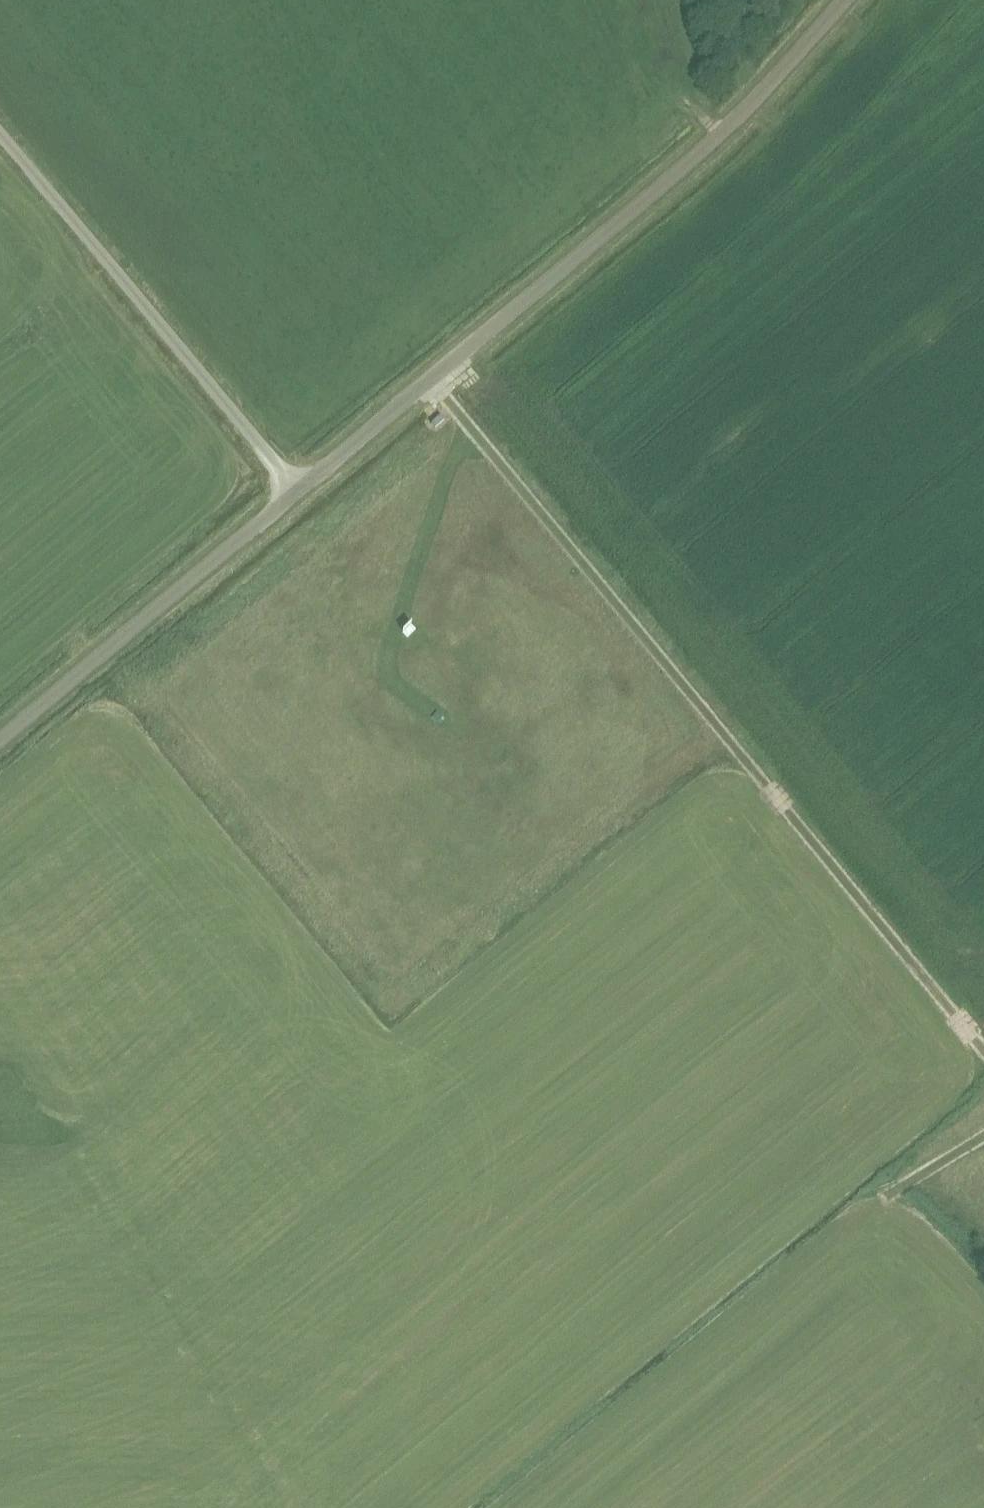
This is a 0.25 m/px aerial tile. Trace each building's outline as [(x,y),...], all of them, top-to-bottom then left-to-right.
[(440,415),(432,423),(436,428),(445,420),(440,415)]
